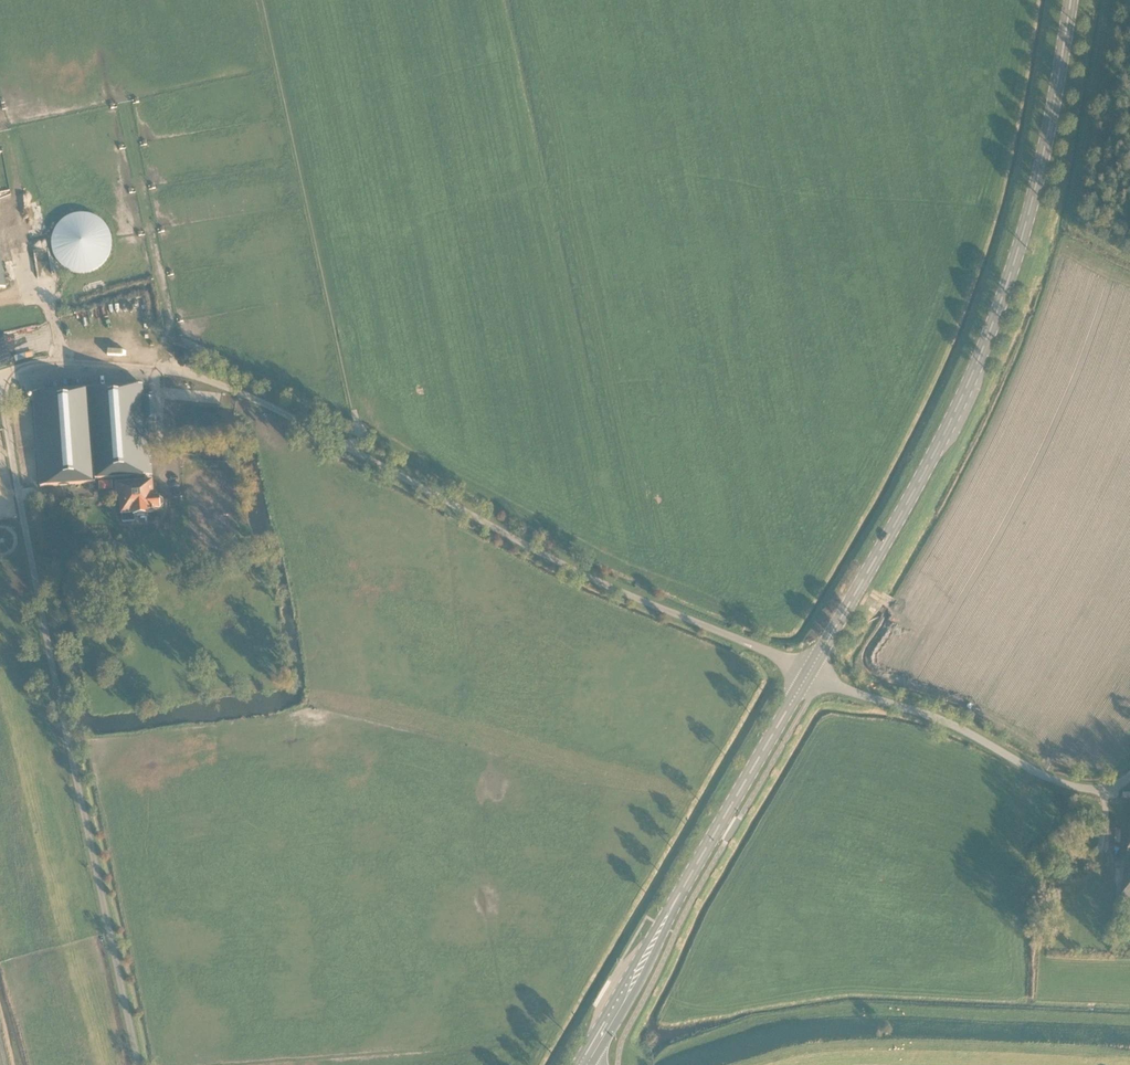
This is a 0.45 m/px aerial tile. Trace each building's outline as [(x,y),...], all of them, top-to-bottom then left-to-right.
[(21,291),(0,213),(0,296),(21,291)] [(92,216),(85,214),(82,214),(77,215),(72,216),(67,218),(63,221),(59,225),(56,229),(54,234),(52,239),(52,244),(52,249),(54,254),(56,259),(59,263),(63,267),(67,270),(72,272),(77,273),(82,274),(87,273),(92,272),(97,270),(101,267),(105,263),(108,259),(110,254),(111,249),(112,244),(111,239),(110,234),(108,229),(105,225),(101,221),(97,218),(92,216)] [(149,476),(146,424),(144,398),(143,386),(34,394),(40,487),(96,483),(95,480),(134,477),(137,477),(149,476)] [(157,423),(155,397),(144,398),(146,424),(149,424),(157,423)] [(123,523),(135,522),(134,517),(153,515),(153,513),(161,512),(161,509),(162,509),(164,506),(163,501),(162,500),(160,500),(160,499),(154,499),(153,482),(135,483),(116,485),(117,498),(120,497),(123,523)] [(101,497),(110,497),(109,484),(100,485),(101,497)] [(63,491),(64,500),(77,499),(77,490),(63,491)]
